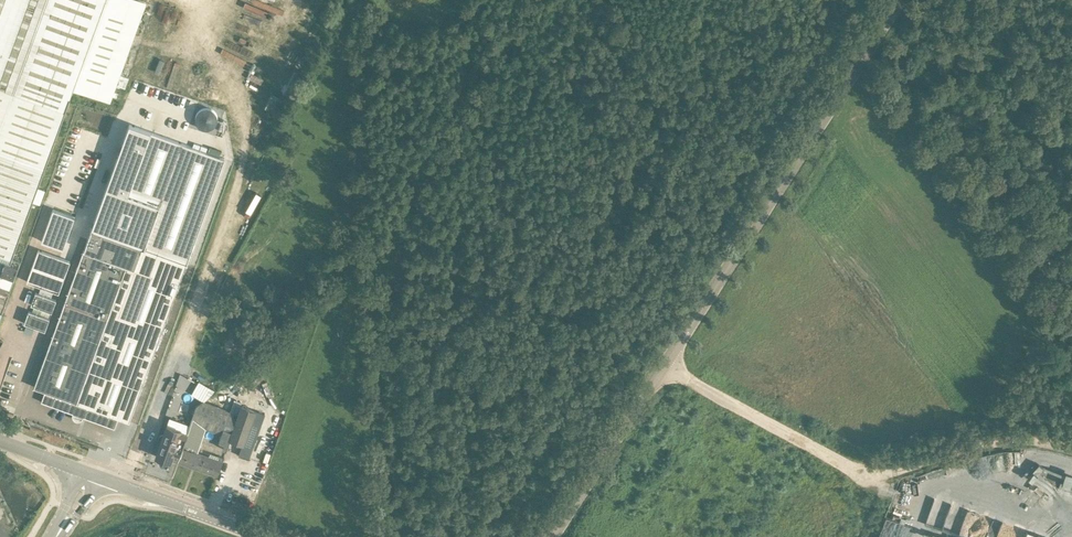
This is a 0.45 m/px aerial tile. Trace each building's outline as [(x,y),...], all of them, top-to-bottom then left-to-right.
[(68,98),(72,88),(110,101),(115,85),(125,88),(129,78),(121,75),(146,1),(142,0),(0,0),(0,256),(10,259),(65,108),(68,98)] [(272,92),(267,107),(274,109),(279,95),(272,92)] [(37,186),(32,200),(40,202),(45,188),(37,186)] [(260,188),(252,206),(256,208),(264,190),(260,188)] [(62,249),(74,217),(52,209),(41,241),(62,249)] [(187,263),(153,251),(92,229),(34,387),(45,391),(41,402),(73,413),(74,418),(80,420),(83,417),(115,428),(119,418),(129,422),(187,263)] [(27,282),(58,293),(70,261),(38,249),(27,282)] [(7,259),(1,277),(14,281),(20,263),(7,259)] [(0,285),(0,292),(7,295),(10,289),(0,285)] [(36,292),(31,305),(52,312),(56,300),(36,292)] [(49,319),(29,311),(24,323),(45,331),(49,319)] [(192,381),(180,376),(177,384),(190,389),(192,381)] [(210,388),(199,381),(197,383),(192,394),(204,401),(213,392),(214,390),(210,388)] [(227,450),(231,438),(229,438),(238,413),(231,411),(230,411),(204,402),(198,406),(191,424),(206,429),(222,435),(219,442),(224,444),(223,448),(223,449),(227,450)] [(241,403),(238,413),(229,438),(231,438),(243,442),(239,456),(249,459),(265,414),(265,412),(257,409),(241,403)] [(182,430),(167,425),(164,434),(161,434),(160,436),(159,438),(160,440),(161,441),(156,456),(171,462),(172,459),(178,462),(184,444),(188,433),(182,431),(182,430)] [(198,453),(199,449),(184,444),(178,462),(198,469),(203,455),(198,453)] [(203,455),(198,469),(218,476),(224,458),(218,456),(217,460),(203,455)] [(1040,464),(1030,478),(1050,491),(1071,498),(1071,474),(1040,464)] [(879,536),(910,536),(913,525),(903,522),(904,520),(896,518),(896,519),(885,516),(879,536)]
